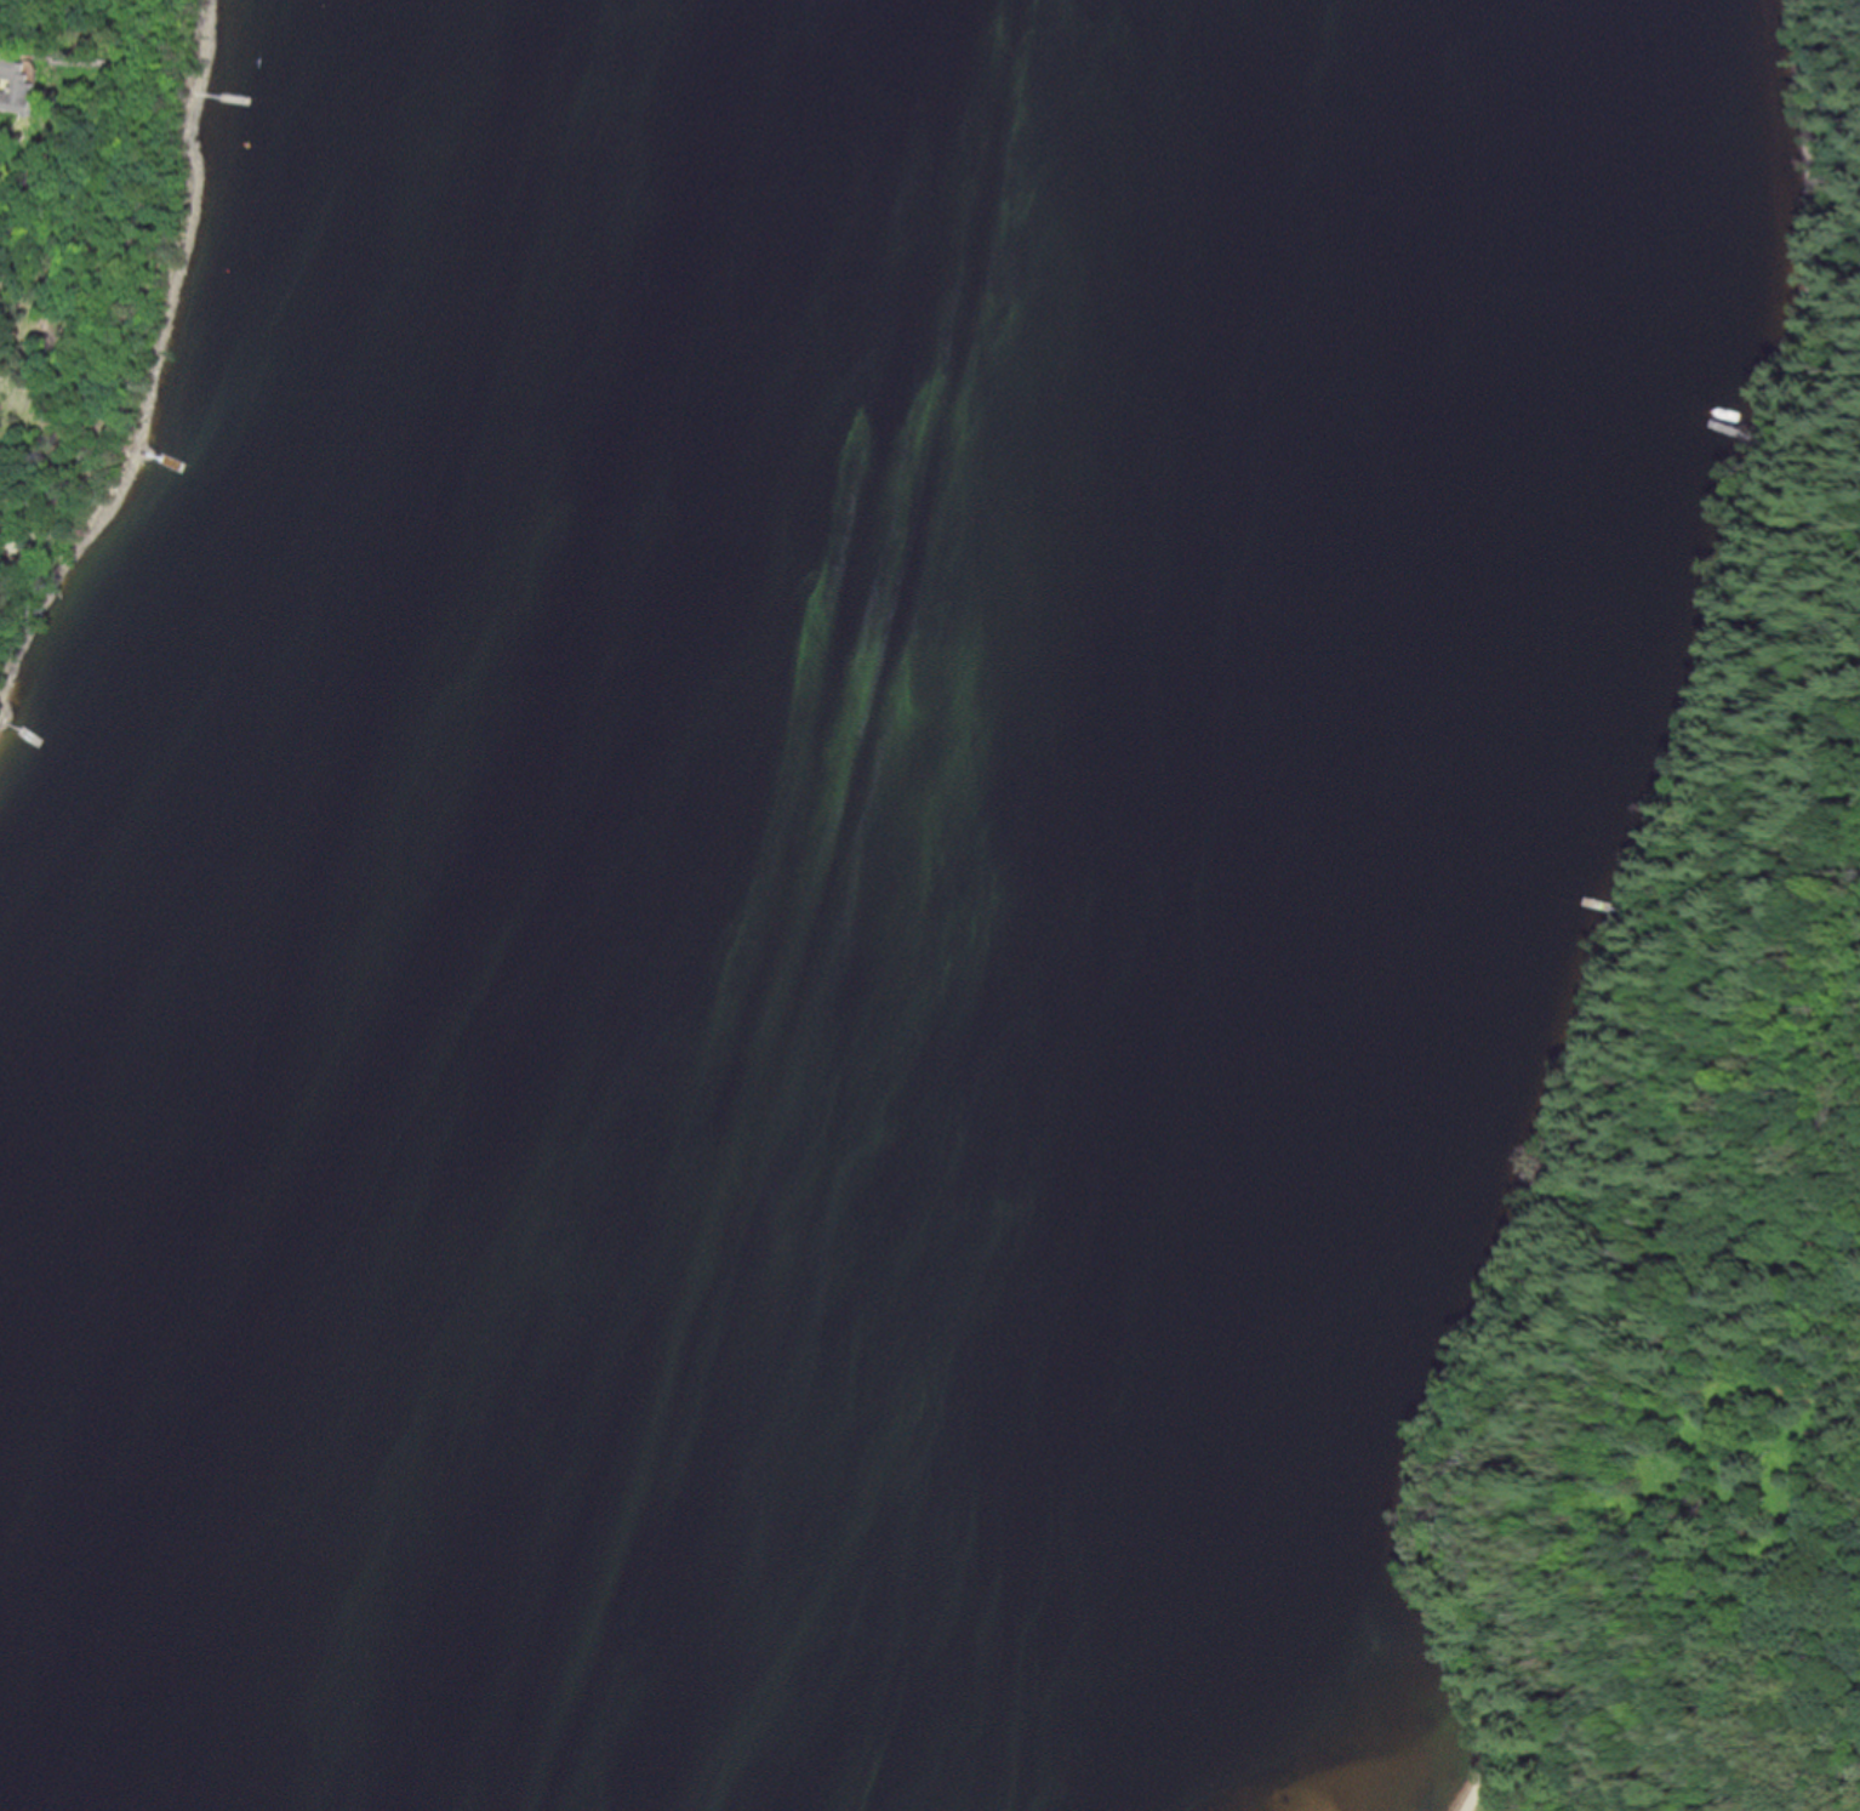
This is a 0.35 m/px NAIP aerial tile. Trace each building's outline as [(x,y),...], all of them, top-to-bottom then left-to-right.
[(2,109),(18,111),(19,98),(29,99),(32,66),(2,64),(1,79),(12,80),(11,93),(4,92),(2,109)]
